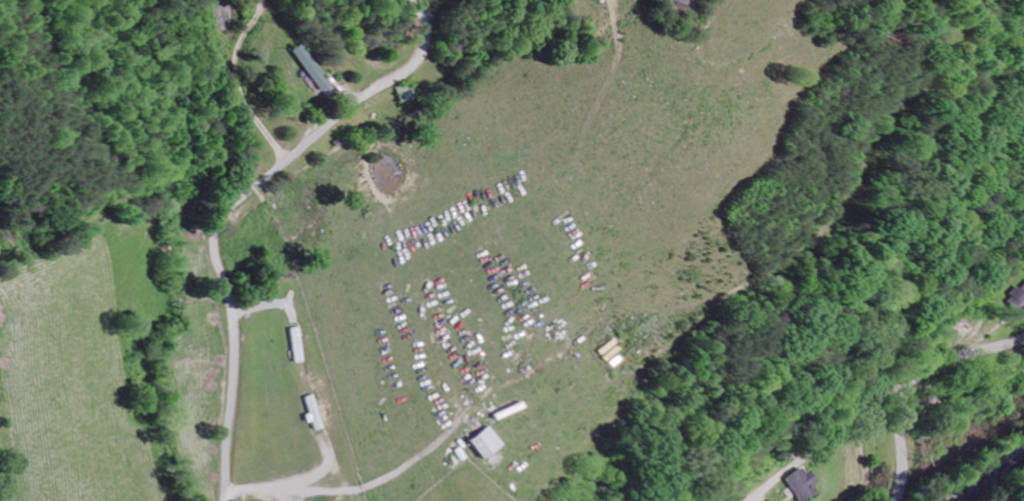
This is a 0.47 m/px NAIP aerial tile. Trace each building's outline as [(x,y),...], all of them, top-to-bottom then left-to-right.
[(325,85),(297,44),(287,51),(315,92),(325,85)] [(1009,313),(1023,299),(1023,284),(1020,280),(1011,289),(1009,287),(996,300),(1009,313)] [(304,430),(316,428),(309,394),(298,396),(304,430)] [(477,459),(498,444),(484,425),(464,439),(477,459)] [(777,477),(792,500),(796,500),(813,491),(797,465),(777,477)]
